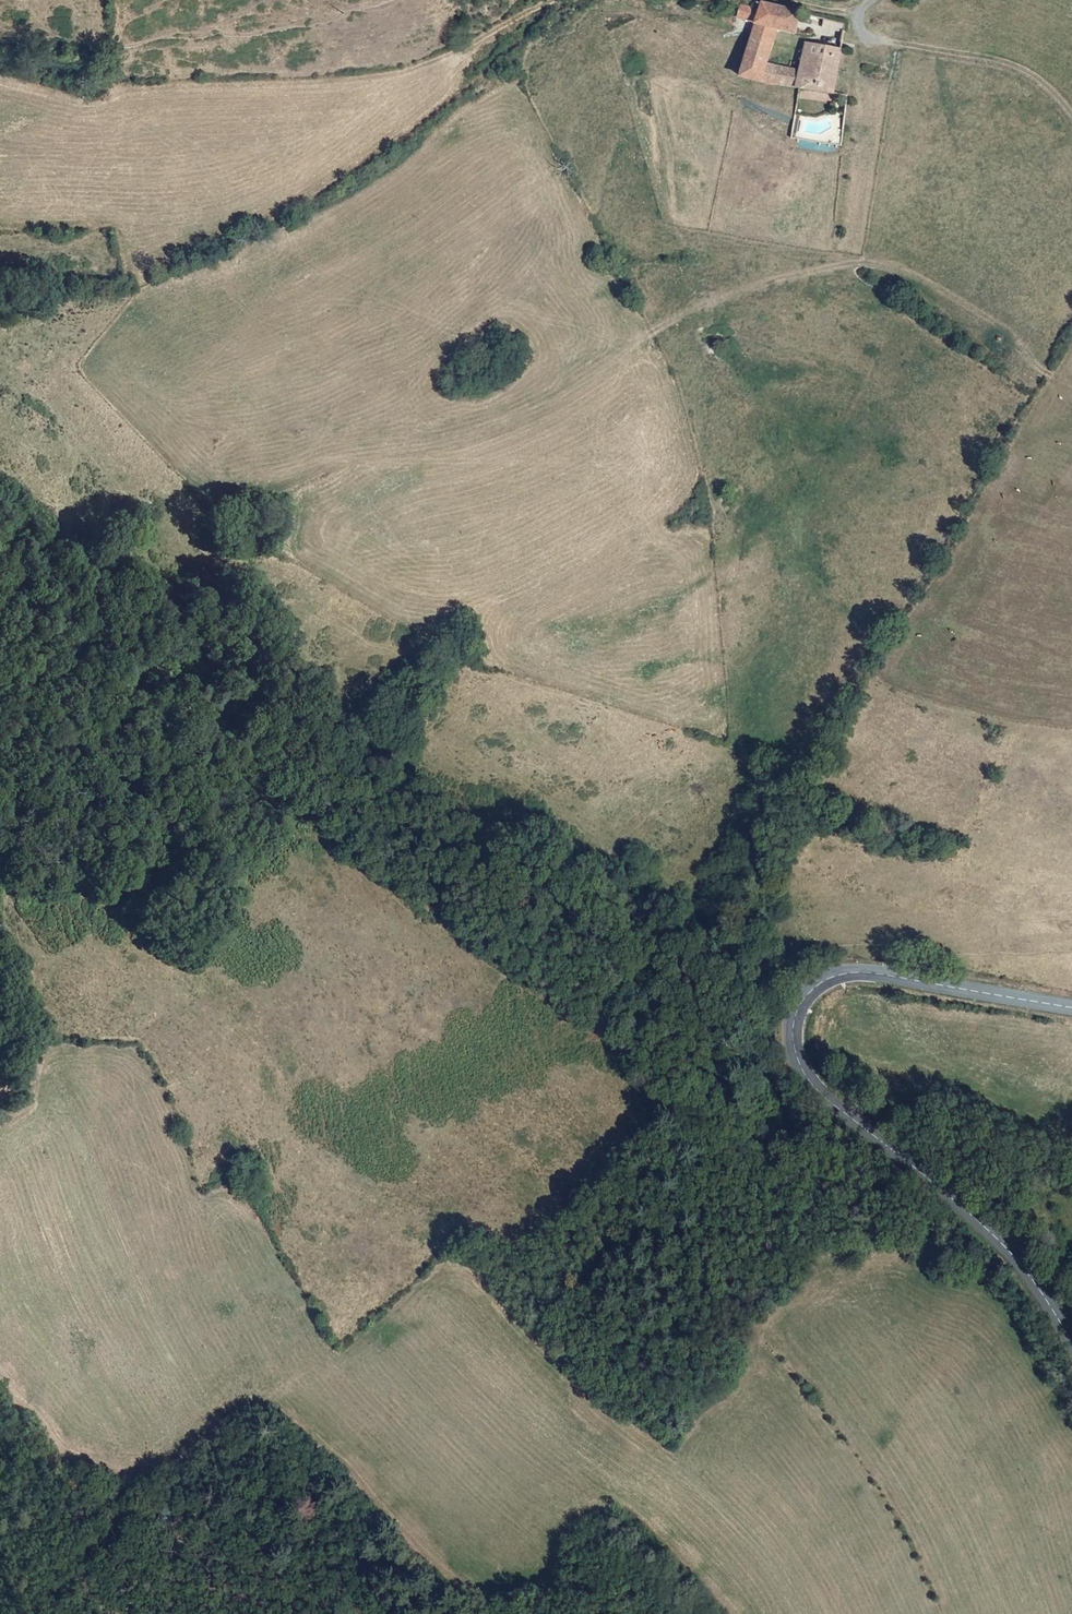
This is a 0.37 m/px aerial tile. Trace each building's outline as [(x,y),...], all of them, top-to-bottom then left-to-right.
[(817,14),(761,1),(759,6),(740,2),(736,13),(755,17),(754,20),(776,26),(799,33),(801,22),(814,24),(817,14)] [(754,20),(741,60),(762,65),(776,26),(754,20)] [(832,95),(842,50),(803,42),(797,72),(793,86),(832,95)] [(736,77),(768,82),(771,67),(762,65),(741,60),(736,77)] [(797,72),(771,67),(768,82),(793,86),(797,72)]
